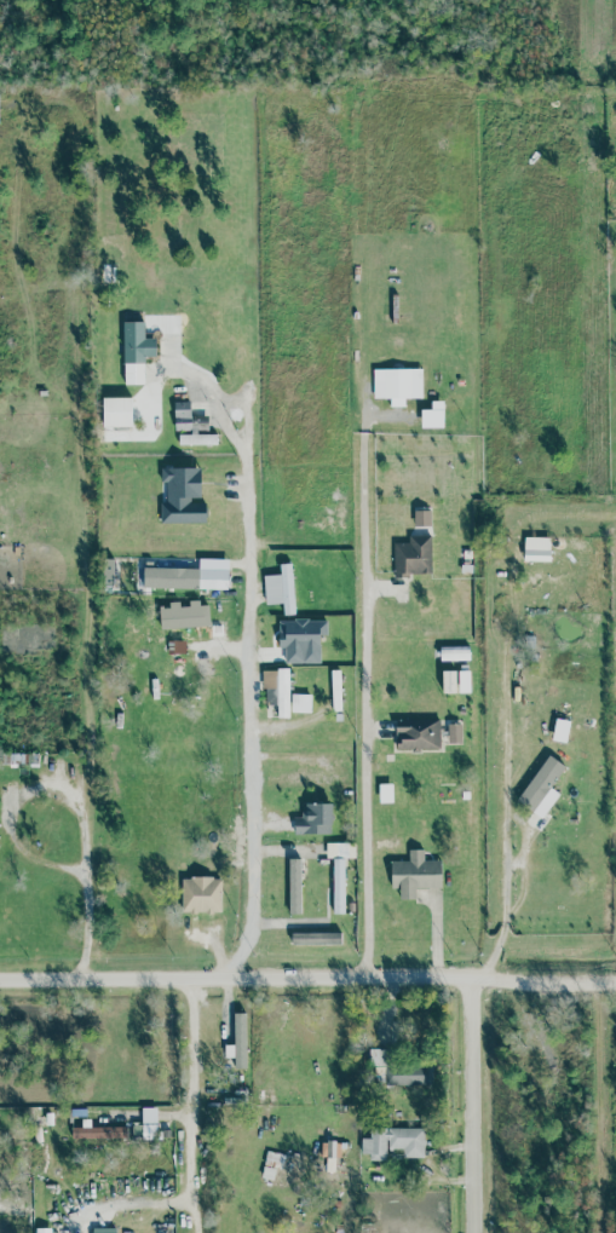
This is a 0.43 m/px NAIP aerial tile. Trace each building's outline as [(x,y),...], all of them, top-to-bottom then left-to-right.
[(144,385),(144,358),(157,357),(156,338),(145,338),(145,322),(123,322),(124,385),(144,385)] [(422,369),(373,370),(374,399),(390,399),(390,406),(404,406),(404,398),(422,398),(422,369)] [(102,398),(103,428),(132,427),(131,397),(102,398)] [(175,431),(191,430),(190,402),(174,403),(175,431)] [(443,410),(421,410),(421,428),(443,428),(443,410)] [(217,444),(217,434),(179,435),(179,445),(217,444)] [(206,523),(206,501),(201,501),(201,468),(161,469),(161,482),(166,482),(167,503),(160,504),(161,524),(206,523)] [(431,536),(409,536),(409,543),(394,543),(394,578),(408,578),(408,574),(431,574),(431,536)] [(550,561),(549,550),(524,551),(524,561),(550,561)] [(279,565),(280,575),(263,576),(266,605),(282,603),(283,615),(295,614),(290,563),(279,565)] [(228,570),(144,568),(143,588),(228,590),(228,570)] [(209,603),(189,604),(169,605),(169,608),(160,608),(160,629),(210,628),(209,603)] [(327,621),(279,621),(279,648),(285,648),(285,663),(320,663),(320,635),(327,635),(327,621)] [(469,647),(440,647),(440,661),(469,660),(469,647)] [(288,668),(277,669),(278,718),(289,717),(288,668)] [(264,671),(263,705),(276,706),(276,671),(264,671)] [(455,671),(442,671),(443,693),(456,693),(455,671)] [(310,713),(311,695),(291,695),(291,712),(310,713)] [(396,720),(396,751),(440,750),(440,719),(396,720)] [(558,793),(551,789),(565,765),(546,755),(518,803),(543,818),(558,793)] [(331,835),(332,804),(304,803),(303,818),(295,818),(294,834),(331,835)] [(332,858),(333,914),(345,914),(344,859),(355,859),(354,843),(326,843),(326,858),(332,858)] [(441,889),(441,861),(423,861),(423,850),(408,850),(408,861),(391,861),(391,889),(400,889),(400,900),(416,900),(416,889),(441,889)] [(288,914),(300,914),(301,859),(289,859),(288,914)] [(181,912),(221,914),(222,878),(182,877),(181,912)] [(341,933),(292,933),(292,945),(341,945),(341,933)] [(246,1069),(245,1013),(234,1013),(235,1069),(246,1069)] [(432,1065),(389,1065),(389,1049),(371,1049),(371,1086),(432,1085),(432,1065)] [(142,1123),(156,1123),(156,1109),(142,1108),(142,1123)] [(126,1139),(126,1127),(72,1128),(72,1139),(126,1139)] [(424,1129),(370,1128),(370,1139),(361,1138),(361,1158),(386,1159),(386,1149),(403,1150),(403,1158),(423,1158),(424,1129)]
